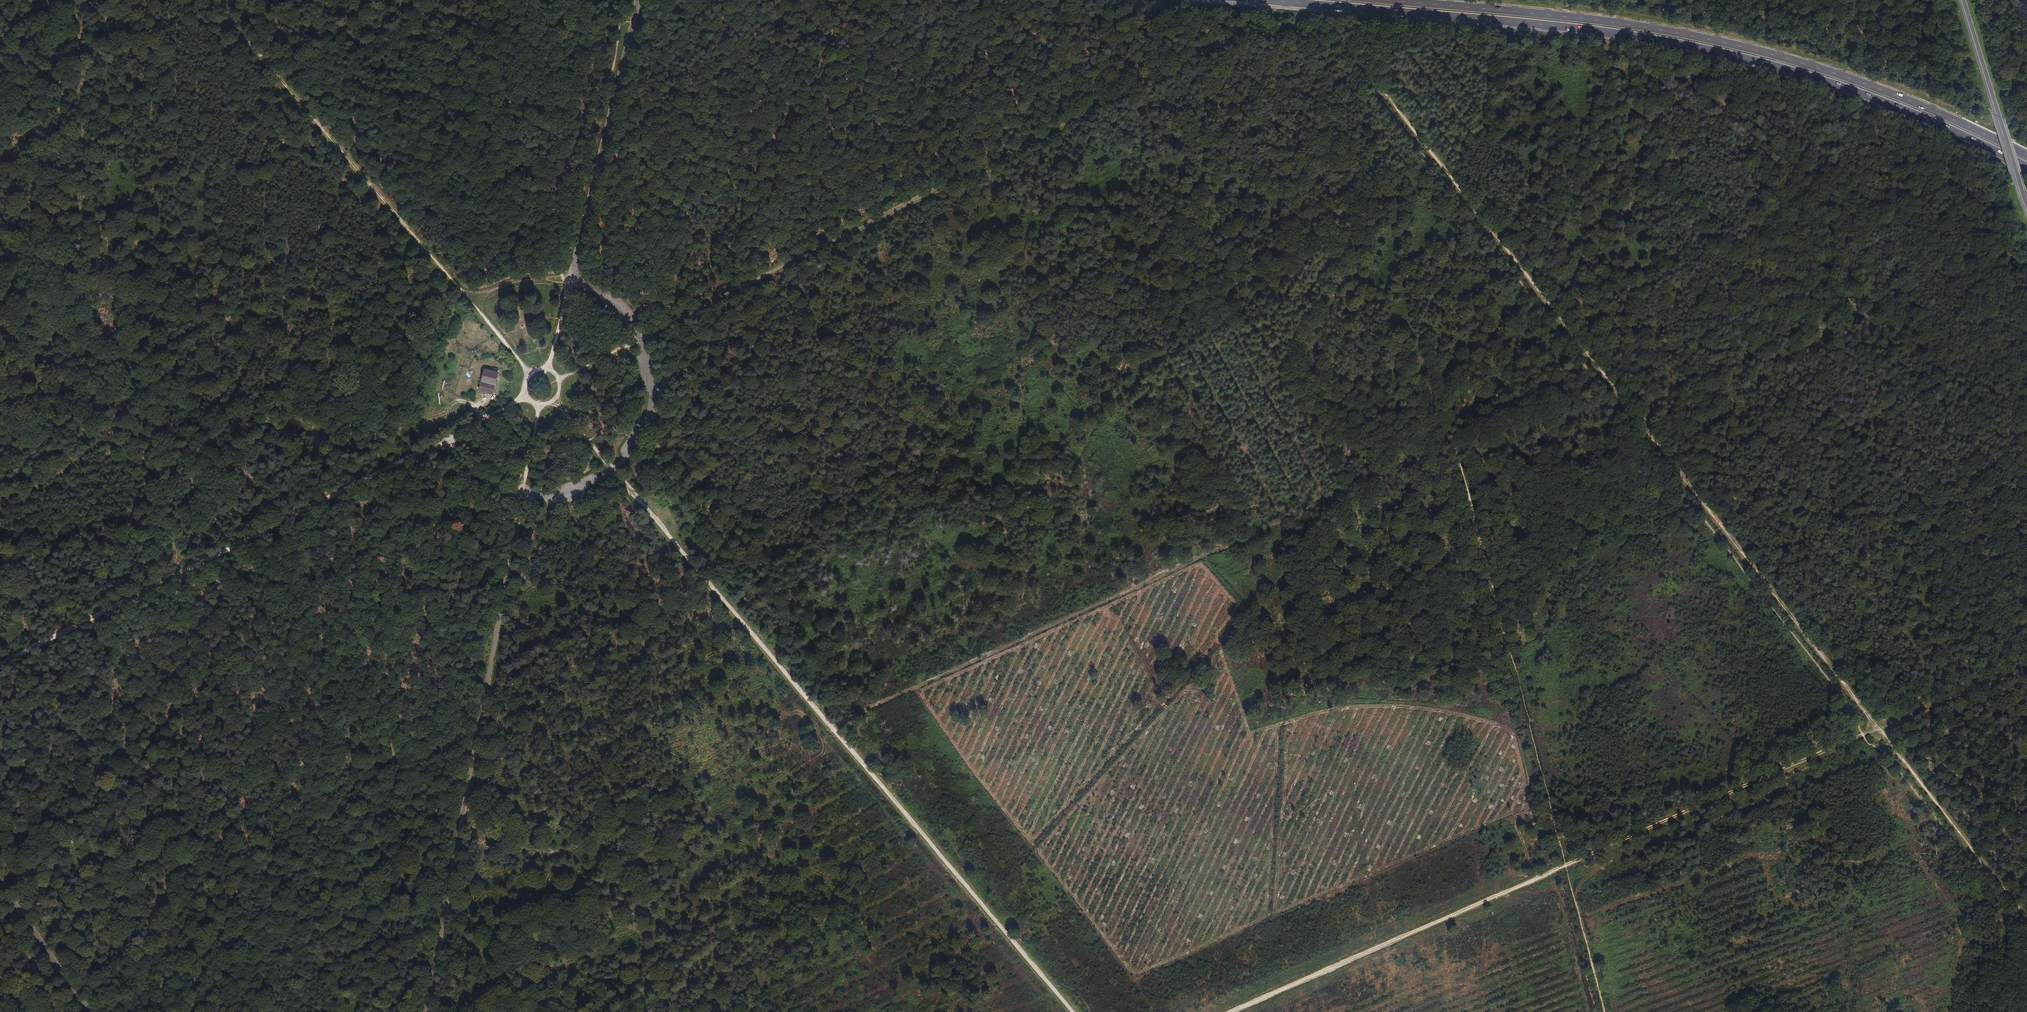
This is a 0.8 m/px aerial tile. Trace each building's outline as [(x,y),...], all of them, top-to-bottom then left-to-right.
[(494,395),(498,373),(496,372),(497,370),(489,368),(489,371),(484,370),(480,392),(494,395)]
